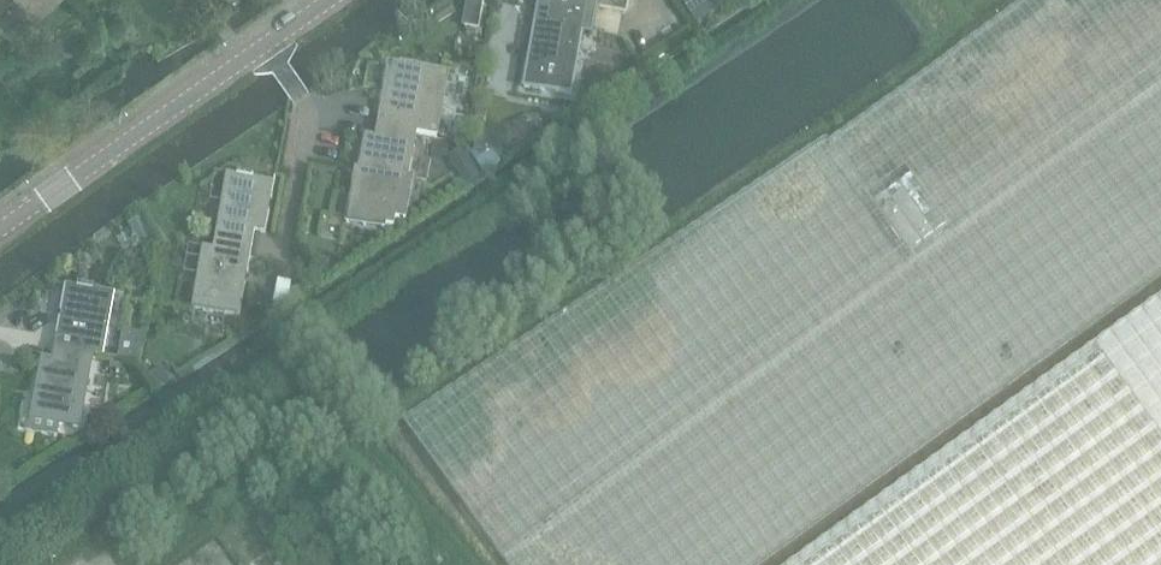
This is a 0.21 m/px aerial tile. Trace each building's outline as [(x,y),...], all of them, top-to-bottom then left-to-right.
[(11,0),(0,0),(0,10),(11,0)] [(38,14),(53,0),(25,0),(38,14)] [(479,31),(484,2),(474,0),(469,0),(465,28),(479,31)] [(560,13),(562,0),(551,0),(547,25),(536,23),(525,89),(572,97),(586,18),(560,13)] [(560,13),(586,18),(589,5),(599,7),(600,0),(562,0),(560,13)] [(682,1),(698,25),(720,10),(714,0),(683,0),(682,1)] [(438,73),(390,65),(379,127),(416,134),(418,122),(429,123),(438,73)] [(27,105),(23,117),(38,121),(42,109),(27,105)] [(452,137),(462,139),(464,126),(454,125),(452,137)] [(355,199),(403,207),(416,134),(379,127),(377,140),(366,138),(355,199)] [(474,152),(470,155),(483,174),(487,171),(488,174),(510,159),(493,137),(474,151),(474,152)] [(462,149),(447,158),(466,187),(481,177),(462,149)] [(275,184),(227,175),(216,238),(253,245),(255,232),(266,234),(275,184)] [(141,246),(151,242),(146,228),(134,234),(141,246)] [(214,251),(203,249),(192,310),(240,318),(253,245),(216,238),(214,251)] [(65,287),(54,349),(91,356),(102,358),(113,295),(65,287)] [(253,303),(269,306),(272,291),(256,288),(253,303)] [(138,364),(143,336),(122,332),(117,360),(138,364)] [(31,421),(78,430),(91,356),(54,349),(52,362),(41,360),(31,421)] [(123,363),(111,361),(109,370),(121,372),(123,363)] [(167,382),(159,369),(147,377),(155,390),(167,382)]
